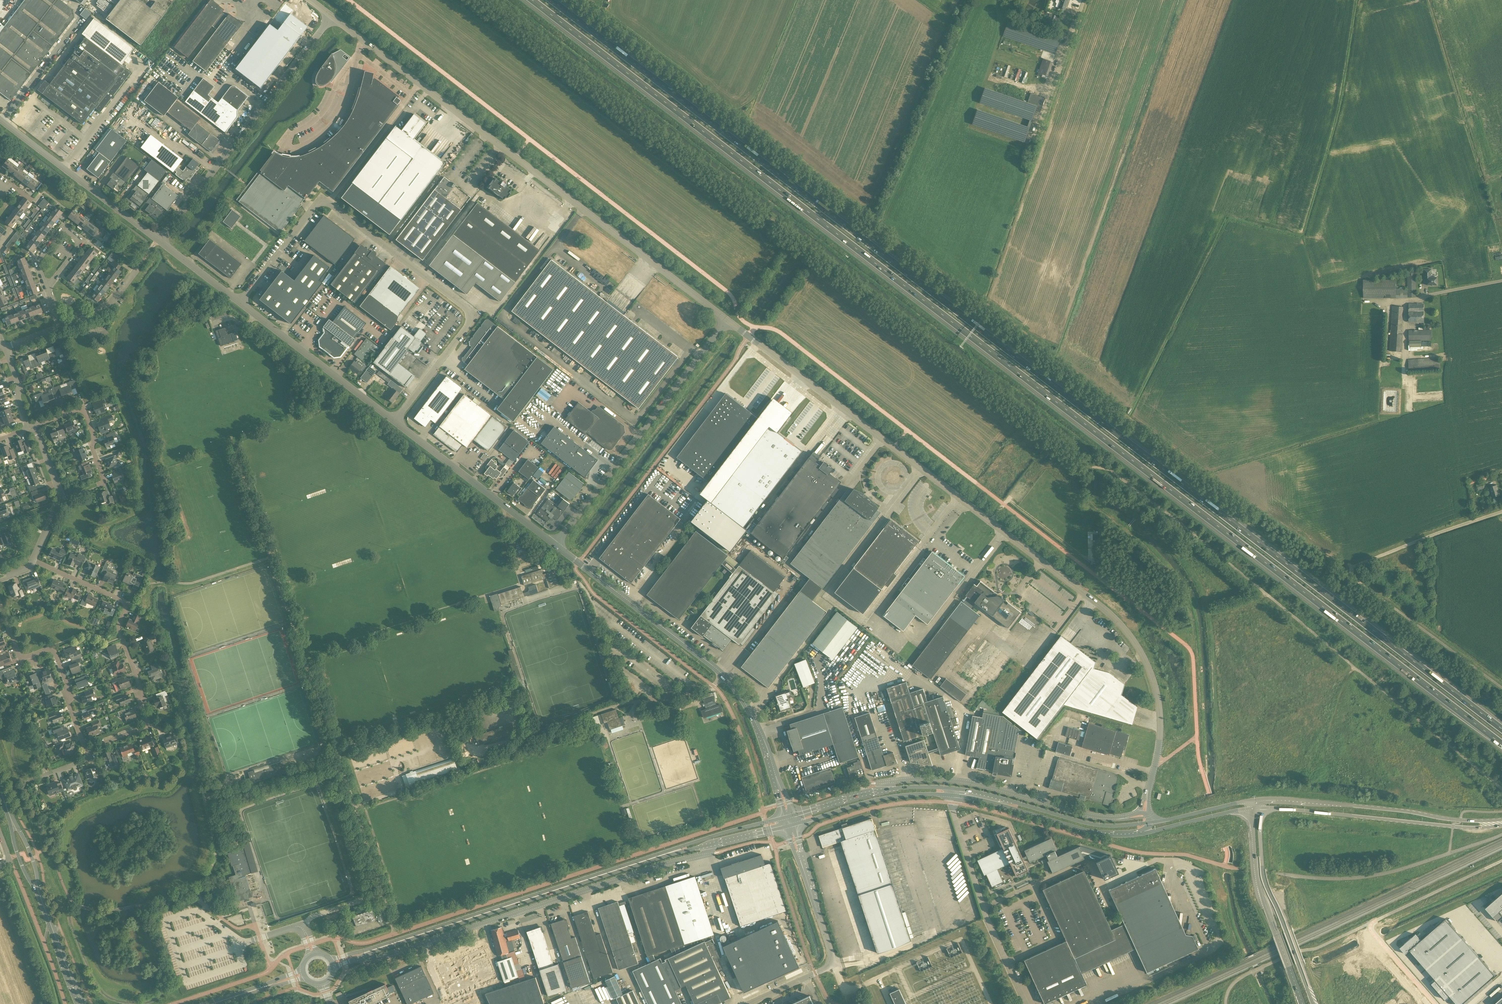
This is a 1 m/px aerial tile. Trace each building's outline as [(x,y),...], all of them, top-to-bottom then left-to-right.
[(11,101),(11,100),(74,18),(73,9),(61,0),(24,0),(0,32),(0,93),(11,101)] [(106,19),(140,45),(175,0),(120,0),(106,19)] [(224,10),(211,0),(210,0),(174,47),(188,57),(211,26),(222,13),(224,10)] [(1059,7),(1059,8),(1064,10),(1068,0),(1056,0),(1056,2),(1056,3),(1057,3),(1056,6),(1059,7)] [(91,13),(85,8),(80,15),(86,19),(91,13)] [(226,17),(222,13),(211,26),(216,30),(226,17)] [(292,15),(290,13),(278,30),(270,24),(235,69),(261,88),(305,30),(304,30),(306,27),(291,16),(292,15)] [(226,17),(216,30),(192,61),(206,71),(242,24),(229,14),(226,17)] [(1008,21),(1003,36),(1055,54),(1060,38),(1056,36),(1055,38),(1008,21)] [(50,84),(45,80),(37,90),(42,94),(43,94),(82,124),(95,108),(100,112),(131,72),(86,37),(71,56),(68,54),(62,62),(65,64),(50,84)] [(333,56),(332,54),(327,60),(326,61),(323,66),(319,70),(319,71),(319,72),(318,73),(318,74),(317,75),(317,76),(316,77),(316,78),(316,79),(316,80),(315,80),(315,81),(316,81),(316,82),(316,83),(316,84),(317,84),(317,85),(318,85),(319,85),(319,86),(320,86),(321,86),(322,86),(323,86),(324,85),(325,85),(326,84),(328,83),(328,82),(329,82),(330,80),(331,79),(332,77),(333,76),(334,75),(334,73),(335,73),(335,72),(335,71),(335,70),(335,69),(335,68),(335,67),(335,65),(335,64),(335,62),(334,61),(334,60),(334,59),(333,57),(333,56)] [(1053,62),(1043,58),(1038,73),(1042,74),(1042,77),(1046,78),(1047,76),(1048,76),(1053,62)] [(1016,81),(1021,69),(1018,69),(1016,76),(1009,73),(1008,77),(1016,81)] [(359,93),(358,95),(357,98),(355,103),(354,106),(353,108),(353,110),(352,112),(351,114),(349,118),(348,119),(346,121),(345,123),(344,124),(343,126),(341,128),(340,129),(339,131),(337,133),(334,135),(332,138),(330,139),(328,141),(326,143),(324,144),(321,146),(319,147),(317,149),(314,150),(312,151),(311,152),(309,153),(307,153),(304,154),(303,155),(301,156),(298,156),(297,156),(296,157),(294,157),(292,157),(291,157),(289,157),(287,157),(286,157),(283,156),(281,155),(280,155),(277,154),(274,152),(260,170),(261,171),(260,173),(238,201),(280,233),(302,204),(319,181),(333,192),(399,104),(398,103),(400,100),(397,98),(399,96),(373,76),(373,73),(364,71),(364,74),(363,77),(362,80),(362,82),(360,88),(359,91),(359,93)] [(185,102),(225,133),(237,117),(238,116),(238,114),(237,113),(237,111),(238,110),(248,96),(235,86),(234,86),(233,86),(231,86),(230,87),(218,103),(208,95),(214,87),(203,78),(185,102)] [(164,116),(167,112),(176,100),(178,97),(158,82),(144,101),(164,116)] [(1030,120),(1027,127),(977,109),(972,124),(1024,142),(1035,111),(1040,112),(1045,98),(1030,93),(1027,103),(985,88),(980,103),(1030,120)] [(167,112),(190,131),(191,131),(198,123),(197,123),(200,118),(176,100),(167,112)] [(395,127),(352,183),(341,198),(389,235),(443,164),(413,141),(426,123),(414,114),(401,132),(395,127)] [(198,123),(191,131),(190,131),(187,134),(211,152),(220,140),(198,123)] [(98,178),(111,161),(127,141),(111,129),(110,131),(108,129),(93,148),(99,153),(87,169),(98,178)] [(175,174),(185,182),(186,180),(188,182),(190,180),(190,179),(198,168),(196,167),(199,163),(193,159),(183,171),(177,167),(183,160),(151,135),(141,147),(173,172),(175,170),(177,171),(175,174)] [(126,182),(139,166),(127,157),(115,173),(114,172),(110,177),(112,178),(107,184),(113,189),(114,188),(118,191),(125,181),(126,182)] [(141,202),(145,197),(148,193),(149,194),(166,171),(152,160),(151,160),(150,158),(148,161),(149,162),(144,169),(148,172),(138,185),(137,185),(133,189),(132,190),(132,191),(126,199),(132,203),(132,202),(139,207),(142,203),(141,202)] [(8,170),(13,163),(8,160),(3,166),(8,170)] [(13,163),(8,170),(12,174),(18,167),(13,163)] [(18,167),(12,174),(17,178),(23,171),(18,167)] [(23,171),(17,178),(22,182),(28,175),(23,171)] [(28,175),(22,182),(27,185),(32,178),(28,175)] [(395,240),(422,260),(449,225),(470,197),(457,187),(455,185),(455,184),(454,183),(453,183),(452,184),(450,182),(444,177),(395,240)] [(32,178),(27,185),(32,189),(34,187),(37,188),(41,183),(38,181),(37,182),(32,178)] [(496,178),(494,181),(492,180),(489,185),(490,186),(488,188),(503,200),(505,197),(506,198),(510,193),(509,192),(511,190),(505,186),(506,185),(502,181),(501,183),(496,178)] [(163,183),(152,198),(163,207),(164,208),(167,211),(178,196),(163,183)] [(161,211),(163,207),(152,198),(150,196),(146,203),(149,205),(145,210),(151,215),(153,213),(159,218),(163,212),(161,211)] [(20,202),(27,207),(31,202),(24,197),(20,202)] [(27,207),(20,202),(16,207),(23,212),(27,207)] [(500,302),(515,282),(539,250),(477,202),(452,235),(444,246),(429,265),(466,294),(475,283),(500,302)] [(13,212),(19,217),(23,212),(16,207),(13,212)] [(52,212),(59,218),(63,213),(56,207),(52,212)] [(224,221),(232,228),(242,216),(233,209),(224,221)] [(73,221),(79,214),(73,210),(68,217),(73,221)] [(19,217),(13,212),(9,217),(16,222),(19,217)] [(48,217),(55,223),(59,218),(52,212),(48,217)] [(79,214),(73,221),(78,224),(83,218),(84,217),(83,216),(83,217),(79,214)] [(319,253),(321,251),(339,227),(324,215),(304,241),(319,253)] [(16,222),(9,217),(5,222),(12,227),(16,222)] [(55,223),(48,217),(45,222),(50,226),(51,228),(55,223)] [(83,228),(88,221),(83,218),(78,224),(83,228)] [(88,221),(83,228),(88,232),(92,227),(93,225),(88,221)] [(51,228),(50,226),(45,222),(41,227),(48,232),(51,228)] [(93,225),(92,227),(88,232),(93,236),(98,229),(93,225)] [(48,232),(41,227),(37,232),(44,237),(48,232)] [(339,227),(321,251),(319,253),(335,265),(354,239),(339,227)] [(98,229),(93,236),(98,240),(100,237),(103,239),(107,233),(104,231),(103,233),(98,229)] [(44,237),(37,232),(33,237),(40,242),(44,237)] [(40,242),(33,237),(29,242),(36,247),(40,242)] [(241,264),(209,239),(198,254),(230,278),(241,264)] [(36,247),(29,242),(26,247),(24,246),(20,251),(26,255),(30,250),(32,252),(36,247)] [(385,263),(375,255),(375,254),(375,253),(375,252),(374,252),(374,251),(373,251),(372,251),(371,252),(361,244),(354,252),(330,284),(354,303),(379,271),(385,263)] [(86,253),(93,258),(97,253),(90,248),(86,253)] [(118,257),(112,252),(109,256),(115,261),(118,257)] [(82,258),(89,263),(93,258),(86,253),(82,258)] [(294,280),(281,271),(259,299),(290,324),(322,283),(319,280),(329,267),(313,255),(294,280)] [(19,266),(27,263),(25,257),(17,260),(19,266)] [(89,263),(82,258),(78,263),(85,268),(89,263)] [(678,357),(551,259),(512,311),(639,408),(678,357)] [(114,267),(110,271),(117,277),(121,272),(118,269),(121,266),(114,261),(111,264),(114,267)] [(21,272),(29,269),(27,263),(19,266),(21,272)] [(75,268),(80,271),(81,273),(85,268),(78,263),(75,268)] [(390,266),(368,294),(359,306),(390,330),(396,322),(398,317),(419,289),(407,279),(406,277),(404,276),(403,276),(390,266)] [(71,273),(78,278),(81,273),(80,271),(75,268),(71,273)] [(23,278),(31,275),(29,269),(21,272),(23,278)] [(1424,269),(1424,274),(1424,284),(1428,284),(1428,285),(1437,285),(1437,277),(1432,277),(1431,274),(1431,269),(1424,269)] [(1363,280),(1363,298),(1408,298),(1408,297),(1416,297),(1416,270),(1407,270),(1407,288),(1396,289),(1396,279),(1363,280)] [(117,277),(110,271),(106,276),(113,282),(117,277)] [(78,278),(71,273),(67,278),(70,280),(68,282),(73,286),(75,284),(74,283),(78,278)] [(31,275),(23,278),(25,284),(33,281),(31,275)] [(113,282),(106,276),(104,279),(102,277),(100,280),(102,281),(103,281),(109,286),(113,282)] [(33,281),(25,284),(28,289),(36,286),(33,281)] [(99,286),(105,291),(109,286),(103,281),(102,281),(99,286)] [(36,286),(28,289),(30,295),(38,292),(36,286)] [(105,291),(99,286),(95,291),(102,296),(105,291)] [(98,301),(102,296),(95,291),(93,293),(90,291),(86,296),(93,302),(95,299),(98,301)] [(0,300),(0,306),(0,307),(8,303),(5,297),(0,300)] [(28,308),(31,316),(42,312),(39,304),(28,308)] [(1424,322),(1424,311),(1424,304),(1409,304),(1409,322),(1424,322)] [(348,346),(349,347),(355,339),(354,339),(366,323),(344,306),(332,322),(329,319),(323,327),(324,327),(324,328),(325,332),(318,340),(319,346),(334,357),(340,357),(348,346)] [(1389,351),(1402,352),(1403,331),(1402,331),(1403,319),(1403,307),(1392,306),(1389,351)] [(31,316),(28,308),(22,310),(25,318),(31,316)] [(16,313),(19,321),(25,318),(22,310),(16,313)] [(19,321),(16,313),(10,315),(13,323),(19,321)] [(13,323),(10,315),(4,317),(7,325),(13,323)] [(469,342),(470,345),(472,347),(462,359),(468,364),(465,369),(504,399),(497,409),(513,422),(554,369),(498,326),(497,327),(487,319),(482,325),(480,325),(480,327),(474,336),(472,336),(472,338),(469,342)] [(415,376),(398,363),(409,349),(414,353),(416,350),(417,351),(417,350),(419,350),(420,348),(420,347),(420,346),(419,345),(422,342),(420,342),(427,334),(419,328),(413,336),(401,326),(373,362),(389,375),(406,388),(415,376)] [(233,342),(237,340),(235,332),(228,335),(227,331),(225,328),(216,331),(218,338),(221,346),(223,345),(223,344),(233,341),(233,342)] [(1431,330),(1409,330),(1409,340),(1431,340),(1431,330)] [(374,345),(366,338),(354,354),(362,360),(374,345)] [(64,349),(61,350),(59,345),(53,347),(55,351),(51,352),(54,360),(60,358),(59,355),(62,354),(63,357),(66,356),(64,349)] [(41,352),(44,361),(47,360),(48,362),(54,360),(51,352),(48,354),(46,350),(41,352)] [(33,359),(36,367),(42,365),(41,362),(44,361),(41,352),(35,354),(37,358),(33,359)] [(27,370),(26,368),(29,366),(30,369),(36,367),(33,359),(30,361),(28,357),(23,359),(25,364),(22,365),(24,372),(27,370)] [(1439,357),(1408,360),(1409,373),(1440,370),(1439,357)] [(357,374),(360,370),(362,372),(366,366),(358,360),(357,360),(355,363),(353,361),(349,367),(357,374)] [(360,378),(367,383),(377,369),(371,364),(360,378)] [(403,389),(391,380),(381,372),(376,379),(378,381),(382,376),(389,382),(387,384),(392,388),(385,397),(392,402),(403,389)] [(456,397),(463,388),(447,376),(439,386),(435,391),(414,418),(426,427),(431,419),(436,423),(441,416),(455,398),(456,397)] [(66,383),(68,386),(64,387),(68,396),(73,394),(72,390),(78,387),(75,379),(66,383)] [(54,387),(57,395),(61,394),(62,398),(68,396),(64,387),(61,388),(60,385),(54,387)] [(46,394),(50,403),(55,401),(54,397),(57,395),(54,387),(48,390),(49,392),(46,394)] [(542,387),(537,393),(547,401),(552,395),(542,387)] [(36,403),(43,401),(44,405),(50,403),(46,394),(43,395),(42,392),(33,395),(36,403)] [(709,481),(758,418),(726,393),(678,455),(674,452),(661,469),(701,499),(713,484),(709,481)] [(469,398),(464,394),(440,426),(434,434),(457,452),(463,444),(468,448),(474,440),(489,451),(507,427),(492,416),(472,400),(473,398),(470,396),(469,398)] [(95,411),(95,412),(96,412),(97,415),(105,412),(105,409),(107,408),(106,405),(104,400),(98,402),(99,405),(94,407),(95,411)] [(609,449),(612,449),(624,432),(624,426),(599,407),(596,410),(593,411),(592,412),(578,402),(565,419),(586,434),(587,433),(609,449)] [(1,414),(2,418),(11,414),(9,408),(3,411),(1,407),(0,407),(0,414),(1,414)] [(9,426),(8,423),(14,420),(11,414),(2,418),(4,421),(1,422),(2,425),(1,425),(2,428),(9,426)] [(105,417),(106,420),(97,423),(100,430),(101,429),(102,433),(108,431),(107,428),(110,426),(108,421),(113,420),(111,415),(105,417)] [(77,424),(74,425),(73,421),(70,422),(70,423),(64,425),(67,431),(72,429),(73,430),(79,428),(77,424)] [(541,443),(588,479),(589,471),(598,460),(554,426),(545,439),(533,430),(529,435),(541,443)] [(747,530),(743,527),(801,451),(769,427),(763,435),(760,433),(754,440),(757,442),(711,502),(707,499),(691,521),(731,551),(747,530)] [(49,431),(51,434),(50,434),(50,435),(49,435),(49,436),(50,436),(50,437),(51,437),(51,438),(52,438),(54,442),(59,440),(66,437),(63,429),(56,431),(55,429),(55,428),(54,428),(53,428),(53,429),(53,430),(49,431)] [(514,461),(529,441),(514,430),(499,450),(514,461)] [(109,434),(110,437),(103,440),(106,447),(110,445),(111,448),(115,446),(114,443),(115,443),(115,442),(118,441),(117,437),(116,432),(117,432),(116,431),(109,434)] [(28,446),(25,447),(22,440),(15,443),(18,452),(25,450),(26,453),(30,451),(28,446)] [(16,457),(13,449),(9,450),(8,445),(1,448),(4,457),(8,455),(9,459),(16,457)] [(84,451),(83,448),(79,449),(78,446),(72,449),(74,454),(76,453),(79,460),(86,457),(85,453),(85,454),(84,451)] [(116,455),(114,455),(105,459),(109,468),(118,464),(122,466),(124,462),(120,460),(120,461),(119,461),(117,462),(115,458),(118,458),(117,456),(122,454),(120,449),(115,451),(116,455)] [(809,457),(757,524),(754,522),(746,532),(749,534),(751,533),(783,557),(841,482),(829,473),(832,468),(824,462),(821,466),(816,462),(819,458),(812,453),(809,457)] [(490,476),(496,469),(498,466),(494,463),(495,462),(491,459),(486,467),(488,468),(484,473),(490,477),(491,476),(490,476)] [(538,467),(528,459),(519,471),(529,479),(538,467)] [(77,465),(80,471),(82,470),(84,474),(80,476),(82,480),(91,476),(90,472),(92,472),(89,464),(87,465),(86,462),(77,465)] [(500,472),(496,469),(490,476),(491,476),(496,480),(499,475),(502,477),(509,467),(506,464),(500,472)] [(23,472),(26,471),(28,478),(36,475),(35,472),(34,473),(32,468),(29,469),(27,465),(21,467),(23,472)] [(114,483),(124,479),(120,469),(114,472),(115,475),(112,476),(114,483)] [(585,484),(572,474),(569,472),(556,489),(571,501),(585,484)] [(36,489),(35,484),(38,483),(36,478),(38,478),(36,475),(28,478),(31,485),(28,486),(30,491),(36,489)] [(522,496),(521,495),(518,499),(525,504),(524,505),(528,507),(531,509),(534,505),(533,505),(546,489),(534,480),(522,496)] [(513,495),(515,493),(517,495),(522,488),(514,482),(507,491),(513,495)] [(1476,484),(1478,490),(1485,488),(1483,482),(1480,483),(1480,482),(1477,483),(1477,484),(1476,484)] [(1496,485),(1489,487),(1493,497),(1500,495),(1496,485)] [(791,563),(810,578),(805,583),(818,593),(823,588),(881,512),(849,487),(791,563)] [(33,499),(35,498),(37,502),(45,499),(43,492),(38,494),(36,490),(31,492),(33,499)] [(111,496),(107,497),(105,491),(98,493),(101,503),(106,501),(107,504),(113,501),(111,496)] [(680,519),(648,494),(599,558),(631,582),(680,519)] [(548,498),(537,513),(547,522),(550,518),(551,519),(553,519),(553,518),(557,520),(564,511),(570,504),(563,499),(558,506),(556,505),(548,498)] [(3,517),(7,516),(6,514),(9,513),(6,505),(2,506),(4,510),(0,511),(0,518),(3,517)] [(890,519),(853,567),(835,592),(863,613),(885,585),(888,587),(897,575),(894,573),(917,543),(913,540),(914,538),(890,519)] [(679,619),(722,563),(729,570),(732,566),(725,559),(728,555),(696,531),(647,594),(679,619)] [(2,538),(3,540),(0,541),(0,542),(1,545),(4,544),(8,542),(8,541),(11,540),(8,532),(1,534),(2,538)] [(52,548),(49,556),(59,560),(61,556),(64,557),(67,551),(62,549),(59,551),(59,552),(52,548)] [(703,636),(704,635),(723,650),(731,639),(739,644),(777,595),(773,592),(785,577),(750,550),(736,569),(732,566),(729,570),(733,573),(691,627),(703,636)] [(932,551),(926,560),(923,558),(902,585),(904,587),(883,615),(903,631),(915,615),(927,624),(964,576),(932,551)] [(79,565),(81,561),(84,562),(85,562),(87,558),(86,557),(78,553),(77,556),(70,553),(67,559),(69,560),(67,564),(73,567),(75,563),(79,565)] [(88,569),(89,570),(88,573),(94,576),(96,573),(97,573),(100,567),(87,562),(84,568),(88,569)] [(106,562),(101,573),(105,575),(103,579),(113,583),(114,581),(116,576),(109,573),(111,569),(107,568),(109,564),(106,562)] [(545,579),(541,569),(521,576),(524,585),(545,579)] [(545,574),(549,589),(559,585),(554,571),(545,574)] [(124,577),(121,583),(129,586),(131,583),(134,584),(132,588),(137,590),(140,583),(143,576),(141,575),(134,572),(133,575),(126,572),(125,575),(124,574),(123,576),(124,577)] [(35,581),(33,577),(23,581),(27,590),(40,585),(38,580),(35,581)] [(65,588),(62,587),(64,583),(60,581),(59,582),(54,579),(54,580),(53,580),(52,582),(52,583),(51,586),(59,590),(58,592),(63,594),(65,588)] [(995,592),(980,580),(979,580),(980,581),(976,585),(974,583),(973,584),(974,584),(965,595),(967,597),(963,603),(961,601),(912,665),(928,677),(944,657),(965,630),(967,631),(970,627),(968,625),(977,613),(971,608),(975,603),(1008,628),(1020,611),(1008,602),(1006,604),(1002,601),(1002,596),(997,597),(997,592),(996,592),(995,592)] [(21,590),(18,591),(16,583),(8,586),(12,597),(18,595),(19,597),(24,595),(21,590)] [(768,687),(785,666),(827,612),(812,601),(818,593),(805,583),(741,667),(768,687)] [(530,595),(538,592),(536,584),(528,587),(529,590),(529,591),(530,595)] [(501,604),(524,597),(521,586),(498,594),(490,597),(490,596),(495,611),(500,610),(499,608),(501,604)] [(66,598),(67,597),(71,599),(72,597),(78,599),(81,592),(80,591),(80,590),(78,590),(77,590),(73,588),(72,591),(67,588),(64,596),(66,598)] [(85,606),(87,603),(94,606),(97,599),(91,596),(88,594),(87,598),(83,597),(80,604),(85,606)] [(115,609),(112,608),(113,605),(103,601),(100,608),(108,611),(107,614),(112,616),(115,609)] [(833,659),(857,627),(837,611),(812,643),(833,659)] [(133,618),(132,620),(129,619),(126,627),(135,631),(139,623),(138,623),(140,617),(134,614),(132,617),(133,618)] [(143,637),(145,640),(142,641),(144,647),(145,647),(146,651),(154,648),(150,638),(156,636),(154,631),(151,632),(151,634),(143,637)] [(1061,635),(1029,677),(1002,712),(1037,739),(1063,704),(1132,724),(1137,707),(1121,695),(1124,684),(1109,672),(1094,668),(1096,662),(1061,635)] [(114,649),(113,645),(106,648),(104,653),(110,656),(112,660),(116,658),(115,656),(119,655),(116,648),(114,649)] [(79,650),(76,651),(74,647),(70,648),(71,649),(64,651),(66,654),(65,654),(67,659),(75,656),(76,659),(82,657),(79,650)] [(513,649),(509,650),(513,663),(517,662),(513,649)] [(12,662),(9,652),(7,653),(5,650),(0,652),(0,666),(12,662)] [(814,682),(806,659),(794,663),(803,686),(814,682)] [(112,664),(113,667),(112,668),(115,675),(125,671),(123,665),(120,666),(118,661),(112,664)] [(81,671),(78,662),(69,666),(72,674),(81,671)] [(150,670),(151,672),(148,673),(150,676),(151,676),(152,680),(162,677),(160,673),(161,672),(159,667),(158,667),(157,663),(151,665),(152,670),(150,670)] [(3,670),(0,671),(0,677),(0,678),(4,677),(3,674),(5,673),(6,676),(5,677),(7,681),(8,681),(9,684),(19,680),(16,672),(14,673),(11,667),(3,670)] [(48,681),(47,678),(51,676),(48,668),(41,671),(42,674),(39,675),(42,683),(48,681)] [(38,679),(35,681),(33,674),(25,677),(29,686),(33,684),(34,689),(41,686),(38,679)] [(77,683),(76,684),(78,688),(79,688),(84,687),(84,686),(89,684),(87,679),(87,678),(86,675),(75,680),(76,683),(77,682),(77,683)] [(124,679),(123,680),(122,677),(111,681),(113,685),(116,684),(118,690),(125,688),(126,688),(127,688),(127,687),(131,685),(128,679),(125,681),(124,679)] [(940,686),(960,701),(966,694),(946,678),(940,686)] [(927,701),(923,688),(909,693),(907,686),(910,685),(909,682),(906,683),(906,682),(886,688),(904,741),(906,740),(907,745),(905,746),(911,762),(917,763),(916,760),(918,760),(919,763),(932,765),(928,753),(939,750),(941,755),(960,749),(952,725),(956,724),(954,718),(951,720),(943,696),(927,701)] [(84,692),(86,695),(81,697),(84,704),(92,700),(91,697),(93,696),(92,695),(94,694),(92,689),(84,692)] [(157,694),(158,697),(155,698),(156,698),(154,699),(154,700),(155,705),(157,705),(158,705),(159,707),(160,709),(161,709),(163,708),(163,706),(166,705),(165,702),(167,701),(165,696),(167,695),(166,690),(157,694)] [(785,692),(775,695),(777,703),(778,702),(779,705),(778,705),(780,711),(785,709),(785,710),(792,708),(788,696),(791,695),(790,691),(785,692)] [(43,697),(45,700),(47,707),(58,703),(55,696),(53,697),(52,694),(43,697)] [(117,702),(120,701),(121,705),(130,701),(128,695),(122,697),(121,695),(115,697),(117,702)] [(703,718),(722,711),(720,704),(716,705),(713,696),(703,700),(706,709),(701,710),(703,718)] [(94,706),(87,708),(88,711),(81,714),(84,720),(92,717),(91,712),(96,710),(94,706)] [(791,729),(787,730),(789,736),(788,736),(788,737),(788,738),(788,739),(788,740),(788,741),(788,742),(789,742),(789,743),(789,744),(790,745),(791,746),(792,746),(794,751),(798,750),(800,755),(833,744),(839,763),(859,757),(842,707),(790,724),(791,729)] [(120,717),(124,715),(127,721),(133,719),(133,717),(136,716),(133,709),(126,712),(125,709),(118,712),(118,713),(116,714),(117,717),(119,716),(120,717)] [(623,716),(619,718),(616,709),(593,716),(596,726),(607,722),(610,730),(625,724),(623,716)] [(50,720),(52,719),(54,723),(64,719),(61,712),(55,715),(54,712),(48,714),(50,720)] [(893,752),(883,755),(879,741),(869,712),(855,717),(872,770),(887,765),(896,762),(893,752)] [(1014,752),(1015,751),(1019,729),(1003,716),(983,712),(982,717),(972,715),(966,751),(965,755),(975,756),(979,757),(977,767),(985,768),(985,769),(989,770),(989,769),(993,770),(993,771),(993,772),(997,773),(997,772),(997,771),(1009,773),(1011,767),(1012,768),(1013,763),(1012,763),(1012,759),(1014,759),(1014,756),(1015,756),(1016,753),(1014,752)] [(91,723),(92,726),(86,728),(90,736),(100,732),(97,726),(100,725),(98,720),(91,723)] [(1125,747),(1129,734),(1104,727),(1105,725),(1102,725),(1101,726),(1089,723),(1086,732),(1082,731),(1080,735),(1085,737),(1082,747),(1095,751),(1107,755),(1108,753),(1121,757),(1124,747),(1125,747)] [(478,745),(505,736),(516,732),(513,724),(475,736),(478,745)] [(54,734),(57,732),(60,739),(70,735),(67,728),(63,730),(63,728),(62,729),(61,726),(52,729),(54,734)] [(1065,736),(1079,740),(1080,735),(1082,731),(1067,727),(1065,736)] [(165,737),(167,741),(164,743),(166,748),(173,745),(172,745),(176,743),(173,735),(168,736),(168,735),(165,737)] [(154,748),(153,745),(150,736),(144,738),(145,739),(143,739),(138,740),(142,750),(151,746),(154,755),(160,753),(158,747),(154,748)] [(59,750),(63,749),(65,754),(69,753),(70,753),(71,753),(72,752),(76,750),(74,747),(73,745),(74,745),(72,742),(65,745),(64,742),(57,745),(59,750)] [(1055,751),(1070,756),(1072,746),(1058,742),(1055,751)] [(137,748),(134,749),(131,743),(127,745),(120,748),(123,756),(122,756),(123,761),(129,759),(127,755),(127,754),(134,751),(136,756),(140,755),(137,748)] [(115,756),(112,757),(109,751),(102,754),(106,764),(112,762),(113,765),(117,763),(115,756)] [(1110,799),(1117,774),(1059,757),(1051,785),(1055,786),(1056,788),(1057,788),(1058,790),(1060,791),(1061,789),(1080,795),(1079,798),(1084,799),(1085,796),(1103,802),(1103,803),(1104,803),(1105,802),(1107,803),(1108,800),(1110,799)] [(458,773),(453,758),(406,774),(411,790),(414,789),(413,788),(458,773)] [(845,767),(847,771),(848,771),(850,777),(858,775),(856,769),(859,768),(862,767),(860,759),(857,760),(852,762),(853,764),(845,767)] [(98,766),(91,768),(84,771),(87,779),(94,776),(97,777),(102,776),(98,766)] [(830,768),(802,777),(806,791),(835,782),(830,768)] [(68,790),(73,788),(73,789),(74,789),(74,790),(75,790),(76,790),(76,789),(77,789),(77,788),(77,787),(83,785),(80,778),(78,779),(76,774),(73,776),(72,775),(68,777),(69,777),(66,778),(67,781),(64,782),(68,790)] [(60,782),(57,784),(56,781),(46,785),(49,794),(55,792),(56,793),(63,790),(60,782)] [(877,836),(875,830),(872,818),(847,826),(847,825),(846,824),(843,825),(842,826),(842,828),(819,836),(822,847),(841,841),(878,953),(895,947),(911,940),(877,836)] [(1023,859),(1027,857),(1030,862),(1046,855),(1049,860),(1047,861),(1052,873),(1084,858),(1079,846),(1057,856),(1055,851),(1056,850),(1051,838),(1024,850),(1027,855),(1022,857),(1009,827),(1006,828),(1005,826),(1001,828),(1002,831),(996,833),(1003,848),(977,860),(984,875),(986,874),(992,886),(1003,881),(997,868),(1010,862),(1016,875),(1028,870),(1023,859)] [(229,877),(237,902),(253,897),(245,875),(251,873),(244,848),(227,853),(231,866),(233,865),(236,875),(229,877)] [(761,854),(721,868),(724,878),(725,878),(741,925),(779,913),(786,910),(771,862),(764,864),(761,854)] [(1135,948),(1147,972),(1198,948),(1192,936),(1185,935),(1155,869),(1109,890),(1113,898),(1124,924),(1111,930),(1084,870),(1079,872),(1079,873),(1043,889),(1062,932),(1066,940),(1024,960),(1044,1003),(1086,984),(1081,973),(1135,948)] [(714,934),(714,933),(695,876),(629,898),(648,956),(653,954),(670,948),(670,949),(714,934)] [(1496,898),(1491,903),(1490,904),(1485,908),(1488,910),(1488,911),(1491,914),(1490,914),(1491,914),(1498,922),(1501,919),(1501,918),(1501,893),(1496,898)] [(618,901),(598,908),(616,961),(617,965),(619,970),(638,963),(618,901)] [(353,918),(356,927),(375,920),(372,911),(353,918)] [(588,911),(574,916),(594,978),(613,972),(611,967),(617,965),(616,961),(610,963),(601,933),(596,935),(588,911)] [(566,920),(564,919),(549,924),(552,934),(554,933),(572,988),(590,982),(575,937),(571,938),(568,928),(569,928),(566,926),(567,924),(566,920)] [(1400,948),(1405,954),(1410,950),(1426,969),(1436,980),(1431,984),(1445,999),(1449,996),(1457,1003),(1462,1003),(1463,1003),(1495,975),(1446,919),(1435,928),(1426,936),(1421,940),(1416,935),(1415,934),(1400,948)] [(735,936),(722,942),(734,969),(733,969),(730,963),(726,964),(733,978),(736,977),(735,974),(736,973),(744,992),(799,966),(778,920),(750,933),(737,939),(735,936)] [(502,927),(491,930),(494,940),(493,940),(498,956),(501,955),(502,960),(508,958),(506,954),(510,952),(509,950),(510,950),(510,948),(509,948),(507,942),(505,937),(504,934),(502,927)] [(541,927),(527,931),(540,970),(548,996),(567,990),(558,964),(554,965),(541,927)] [(507,933),(504,934),(505,937),(507,942),(520,938),(518,929),(507,933)] [(714,934),(670,949),(673,956),(668,958),(666,959),(679,988),(686,985),(695,1003),(717,1003),(722,1002),(721,1001),(730,997),(718,971),(722,969),(717,959),(721,957),(717,944),(714,943),(712,939),(710,940),(710,939),(716,937),(715,934),(714,934)] [(442,962),(453,995),(445,998),(447,1003),(484,1003),(481,993),(487,991),(485,985),(502,979),(491,947),(459,958),(459,957),(442,962)] [(648,956),(651,962),(633,971),(648,1003),(682,1003),(675,990),(679,988),(666,959),(665,960),(666,961),(663,963),(660,958),(656,960),(653,954),(648,956)] [(502,960),(497,961),(504,981),(518,977),(518,975),(524,973),(522,968),(516,970),(514,965),(511,957),(508,958),(502,960)] [(421,966),(395,978),(407,1003),(410,1003),(434,993),(421,966)] [(615,976),(605,980),(613,998),(623,994),(615,976)] [(536,977),(486,994),(490,1003),(544,1003),(536,977)] [(348,1000),(350,1003),(371,1003),(390,995),(386,988),(384,984),(348,1000)] [(904,1001),(899,989),(890,993),(895,1003),(906,1003),(904,1001)] [(635,996),(633,990),(617,997),(620,1003),(639,1003),(635,996)] [(810,995),(791,1003),(814,1003),(810,995)]
